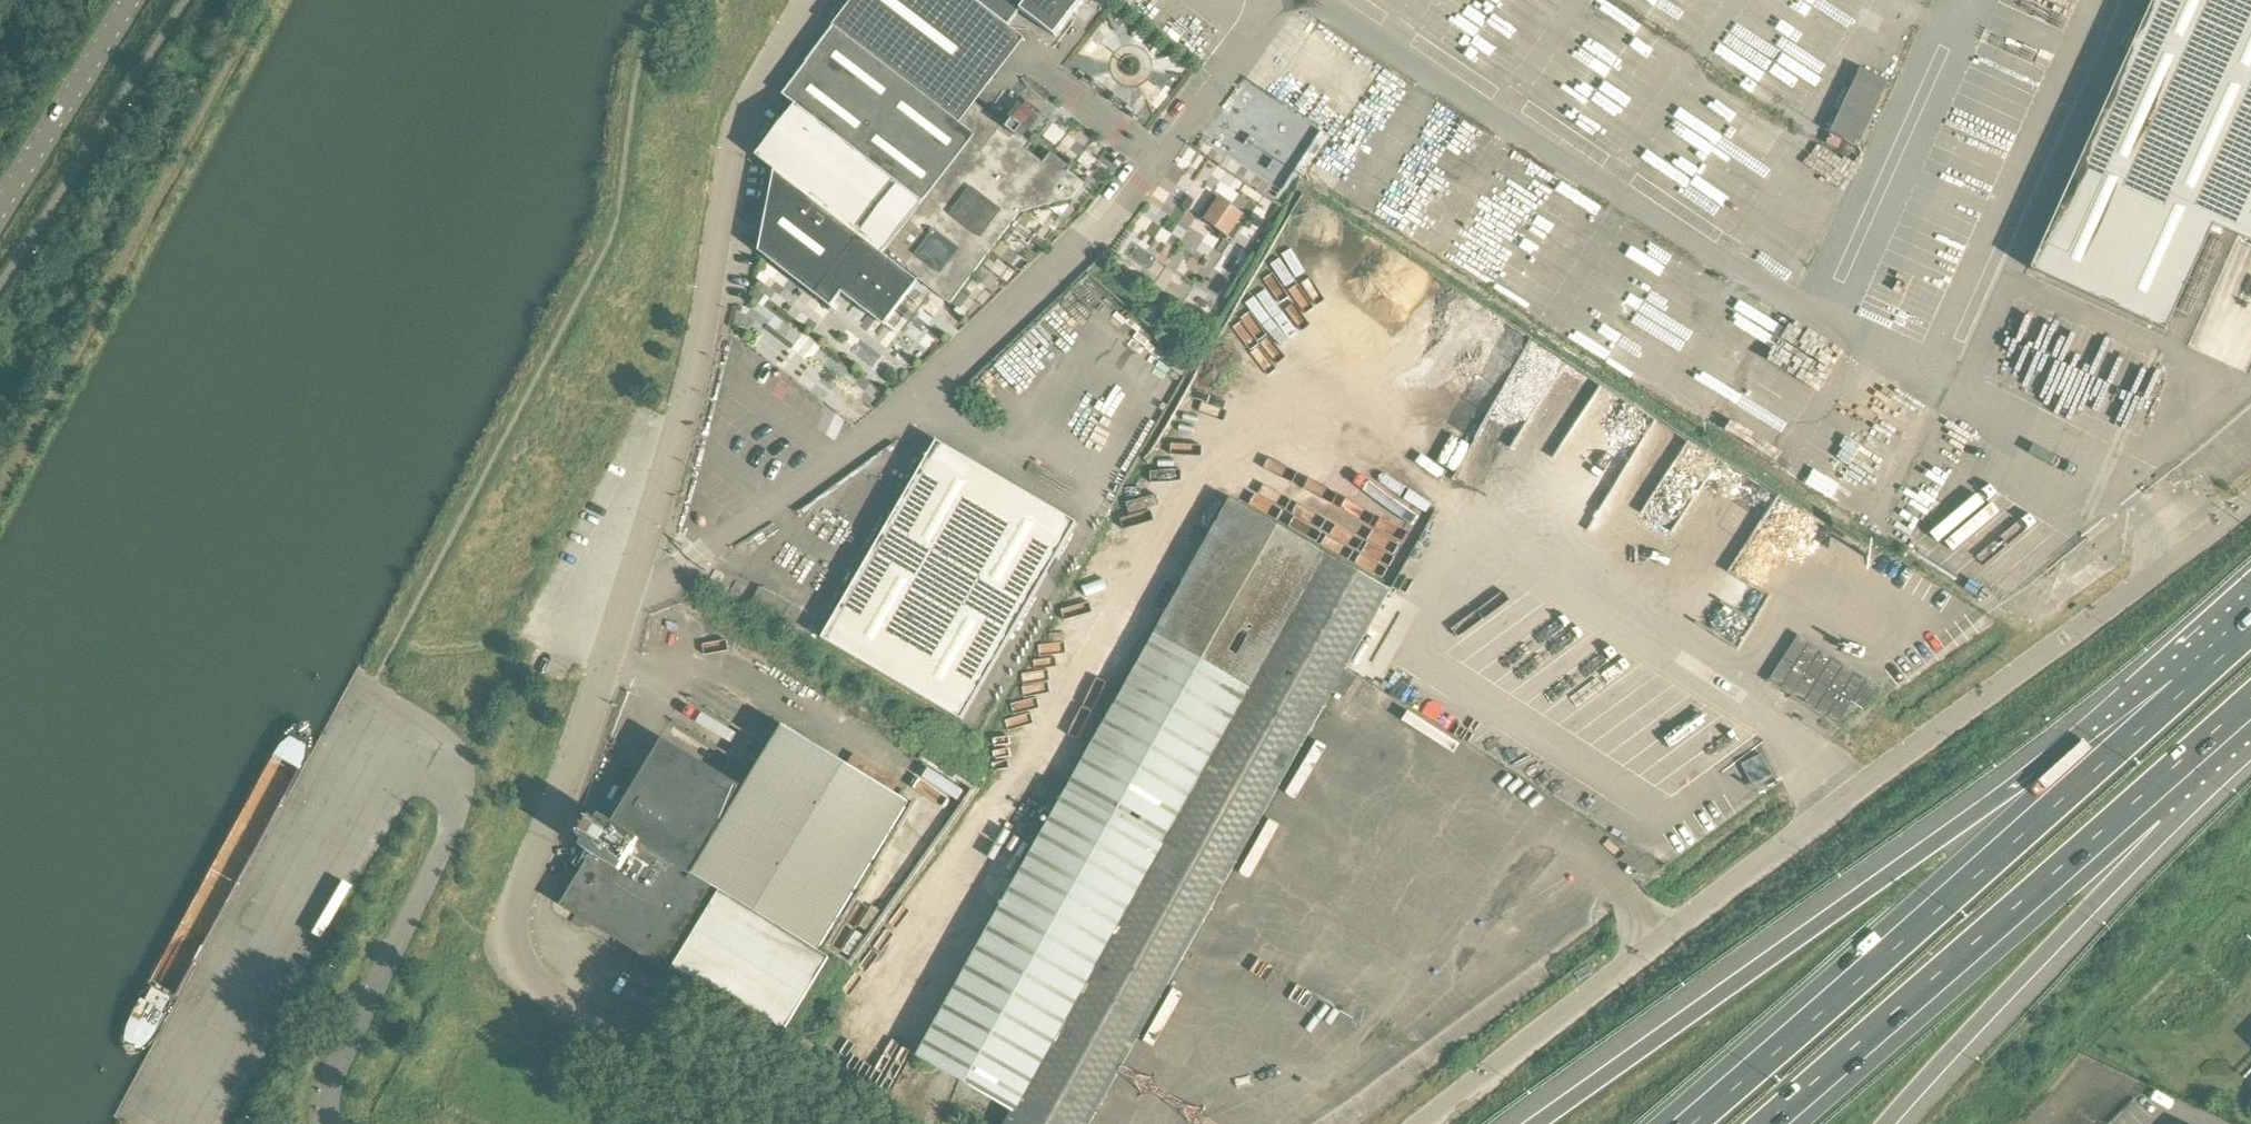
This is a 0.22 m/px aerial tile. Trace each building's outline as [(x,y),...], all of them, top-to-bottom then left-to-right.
[(759,252),(831,307),(842,293),(884,326),(920,280),(951,304),(1020,213),(1072,199),(1084,184),(1069,172),(1072,168),(1051,153),(1044,163),(1028,151),(1032,145),(1024,138),(1040,118),(1020,103),(1004,123),(1000,128),(970,105),(958,122),(942,111),(994,43),(995,44),(1009,27),(1021,11),(1055,38),(1085,0),(854,0),(834,27),(807,63),(807,64),(783,95),(796,105),(757,157),(775,171),(759,252)] [(2032,271),(2166,332),(2214,226),(2250,243),(2250,0),(2154,0),(2032,271)] [(1278,186),(1285,191),(1326,132),(1273,95),(1259,115),(1290,136),(1265,172),(1281,182),(1278,186)] [(1244,215),(1219,198),(1203,220),(1229,238),(1244,215)] [(762,322),(753,350),(780,359),(787,337),(785,337),(790,321),(757,310),(754,320),(762,322)] [(809,362),(821,344),(806,333),(782,366),(795,375),(793,377),(826,400),(833,390),(823,383),(828,376),(809,362)] [(1075,521),(935,440),(821,638),(961,719),(1075,521)] [(1184,585),(1343,676),(1391,591),(1232,500),(1184,585)] [(1343,676),(1184,585),(1116,706),(1047,828),(1036,821),(1025,841),(1036,848),(920,1055),(1014,1110),(1006,1123),(1091,1123),(1343,676)] [(755,587),(747,606),(780,620),(788,600),(755,587)] [(1890,692),(1798,632),(1768,678),(1861,737),(1890,692)] [(782,1038),(782,1037),(831,959),(819,952),(910,804),(784,727),(746,790),(688,885),(715,902),(673,970),(782,1038)] [(562,907),(590,924),(671,973),(673,970),(715,902),(688,885),(746,790),(664,741),(613,825),(602,818),(583,849),(594,856),(562,907)] [(1749,782),(1769,773),(1760,753),(1740,762),(1749,782)] [(794,1046),(805,1054),(807,1056),(814,1047),(801,1037),(794,1046)]
